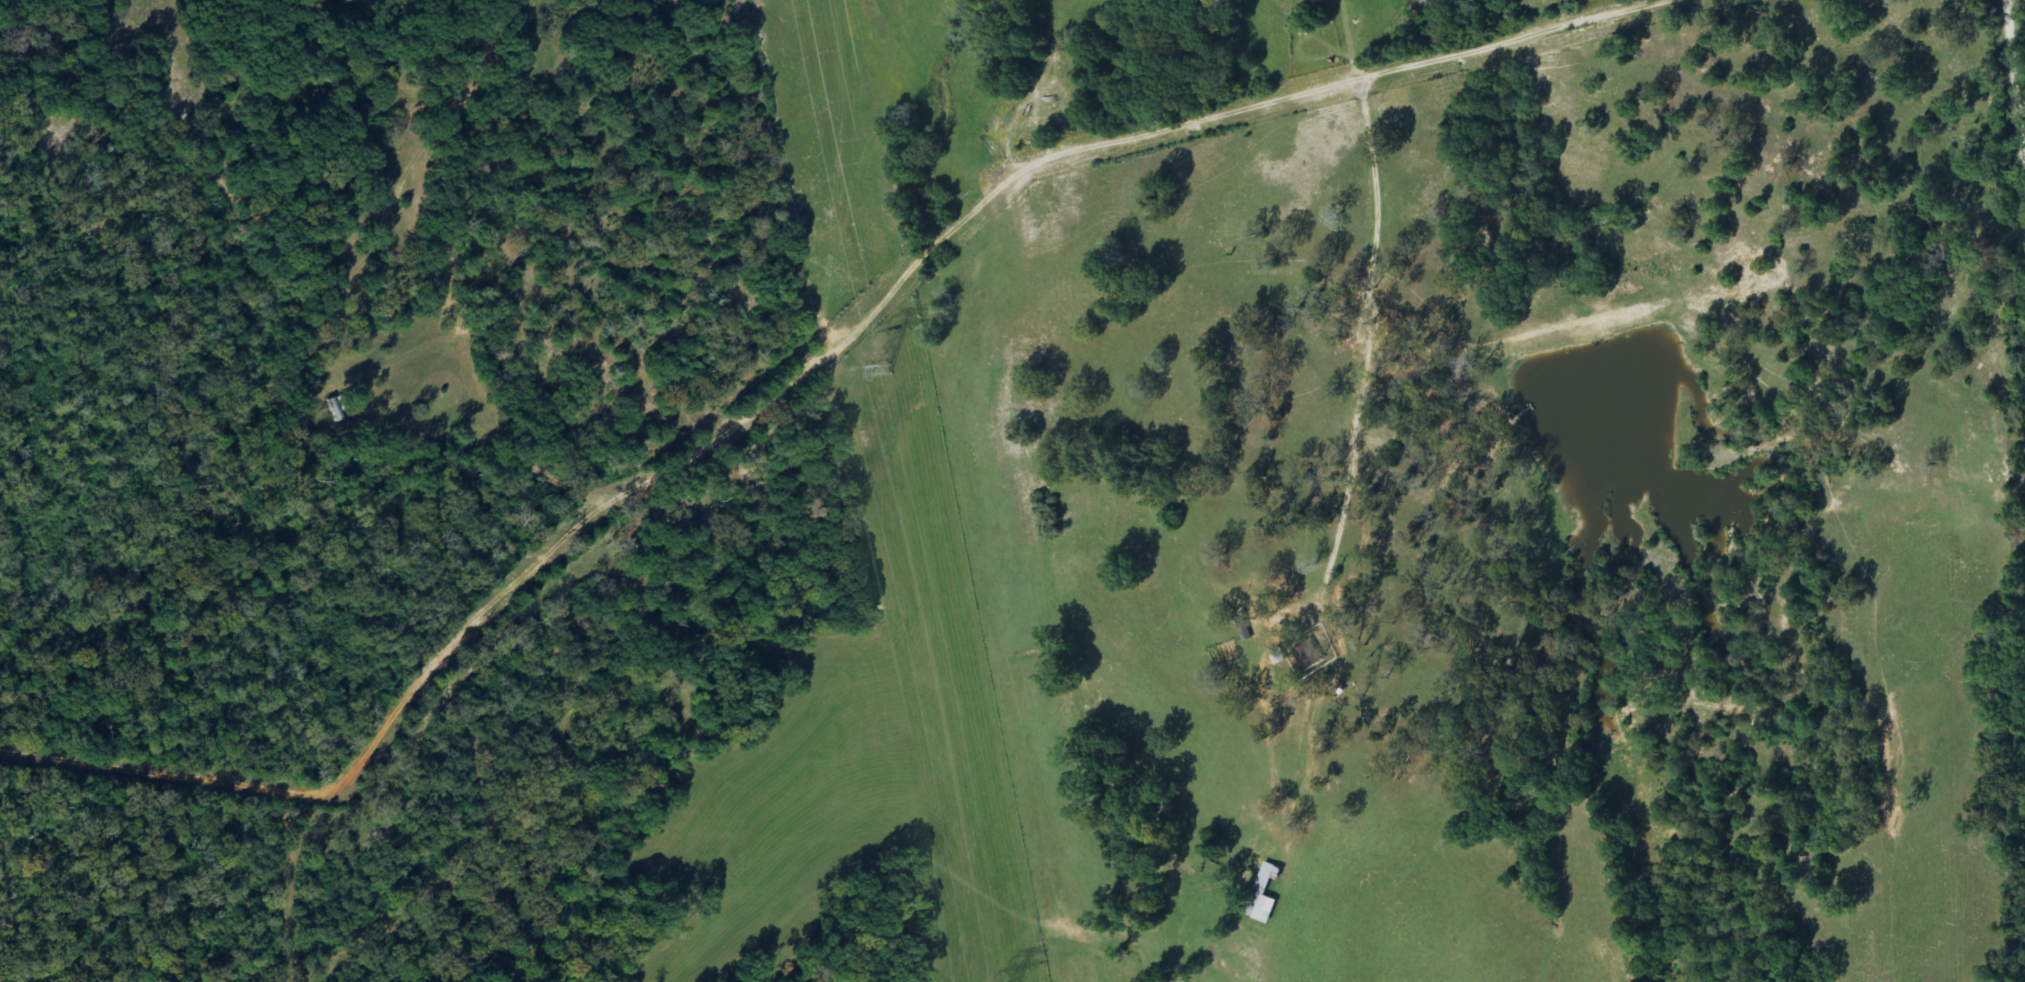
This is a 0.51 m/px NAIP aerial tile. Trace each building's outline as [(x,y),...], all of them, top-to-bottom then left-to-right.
[(1269,926),(1278,902),(1265,898),(1272,880),(1279,883),(1283,871),(1266,864),(1247,918),(1269,926)]
